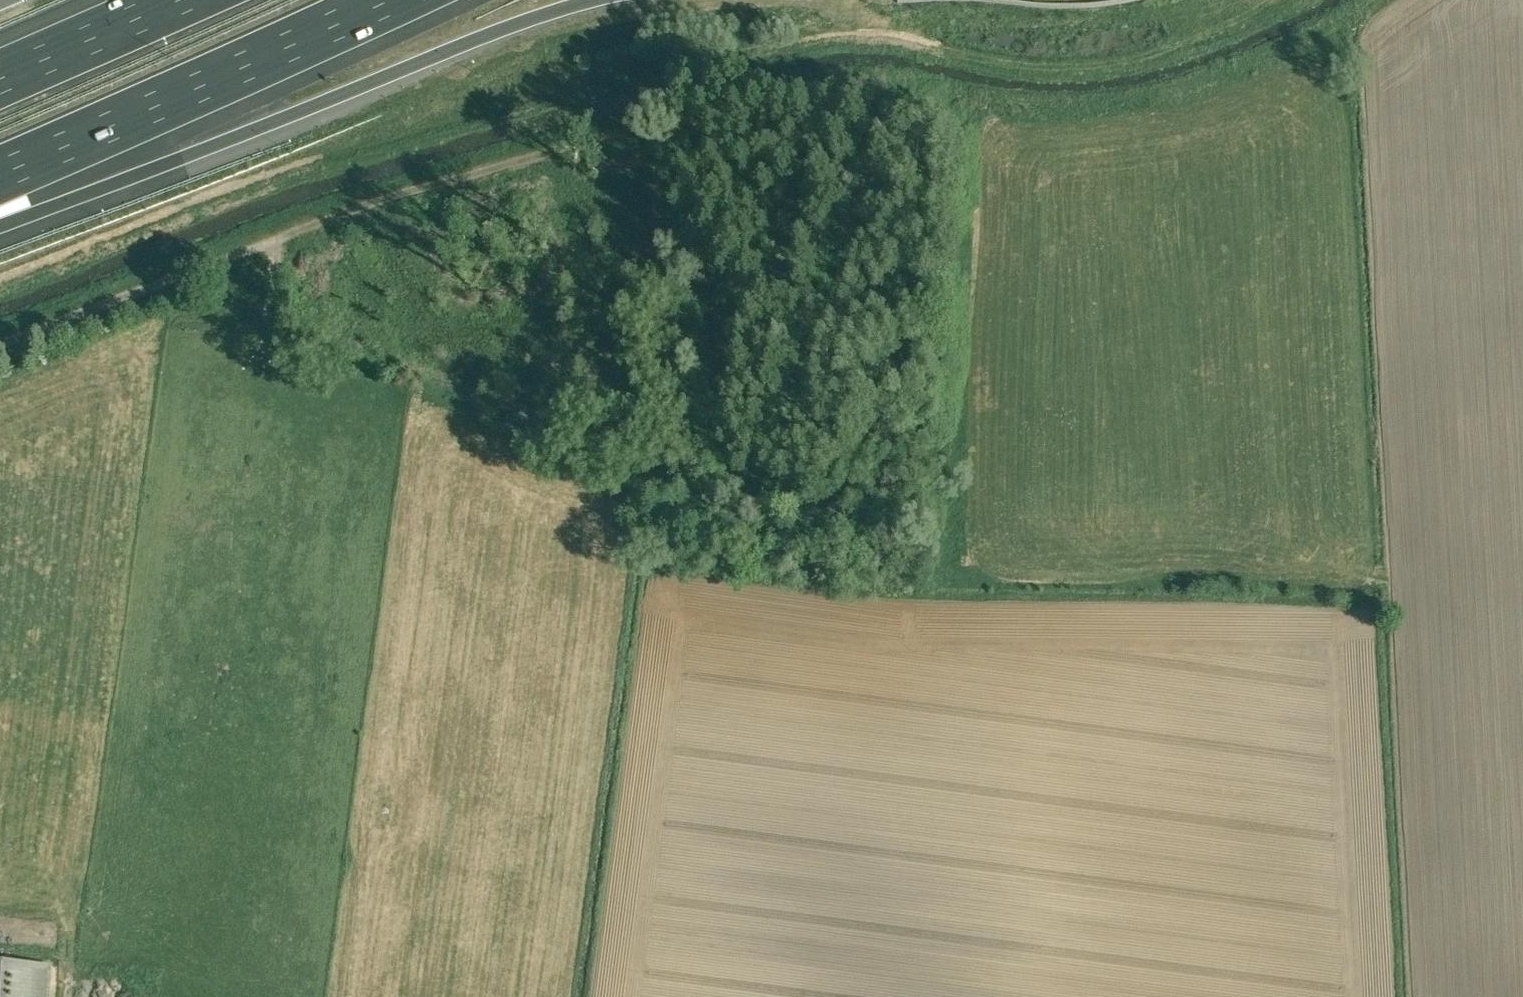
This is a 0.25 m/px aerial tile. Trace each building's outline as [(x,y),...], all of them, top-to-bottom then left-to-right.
[(0,966),(0,996),(48,996),(50,969),(0,966)]
